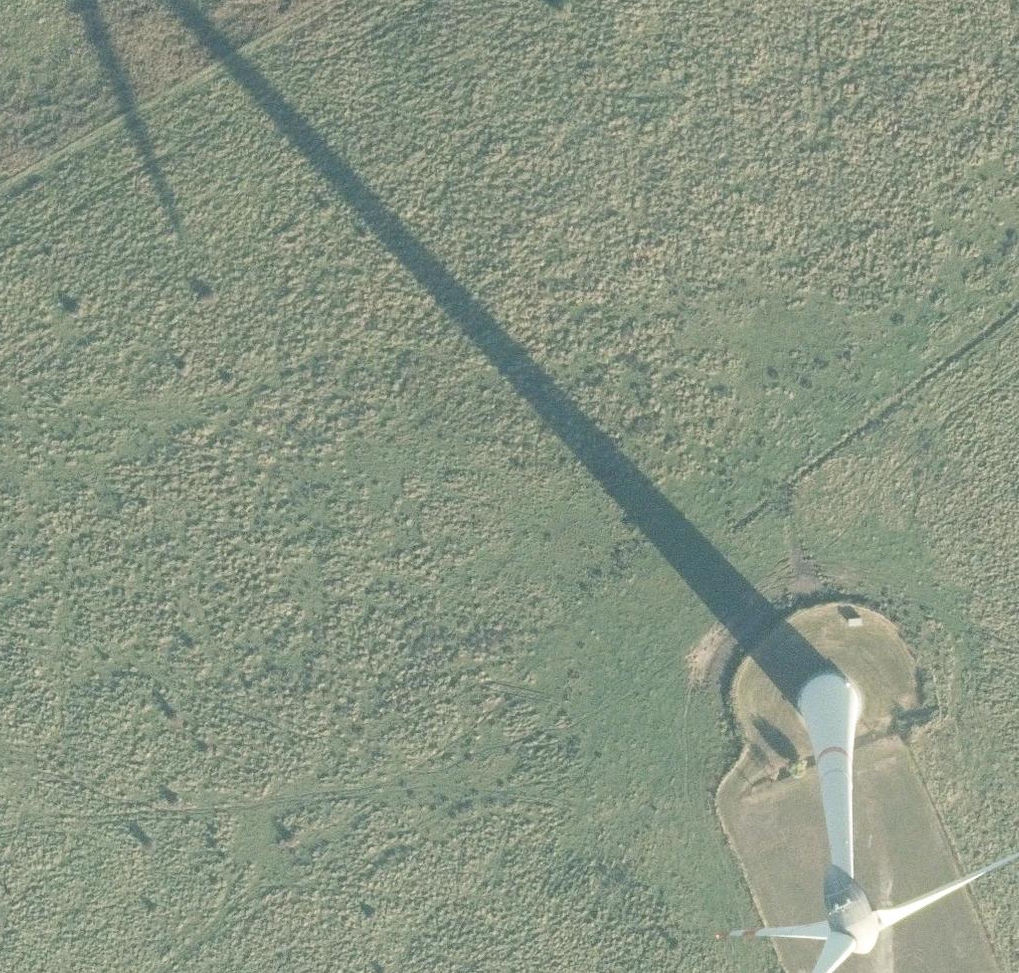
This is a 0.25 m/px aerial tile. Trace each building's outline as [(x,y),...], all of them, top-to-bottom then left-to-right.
[(882,766),(904,760),(902,751),(880,758),(882,766)]
